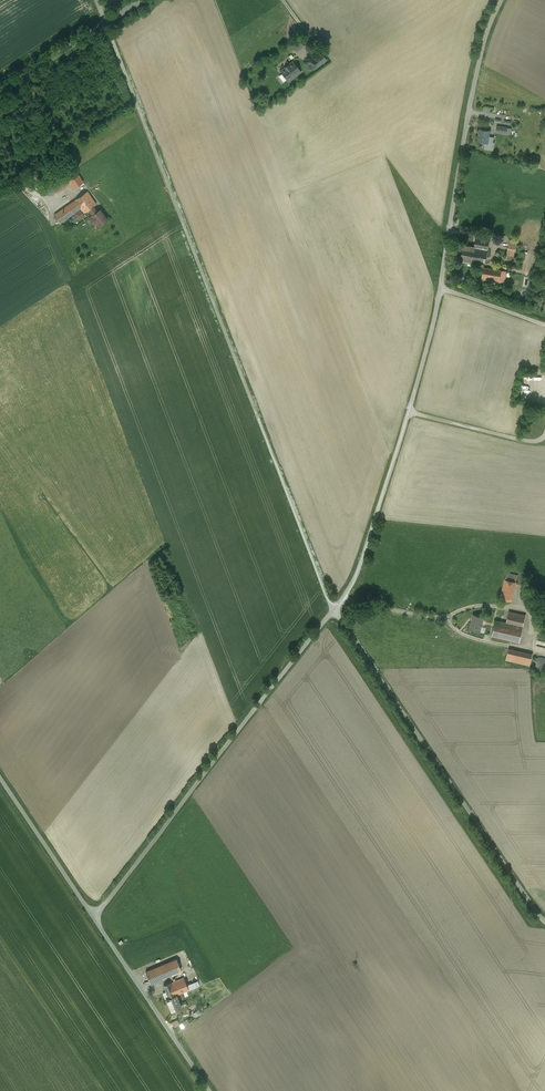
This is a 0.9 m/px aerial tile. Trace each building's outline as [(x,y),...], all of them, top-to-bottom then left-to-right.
[(300,40),(292,46),(294,49),(296,51),(304,46),(300,40)] [(317,68),(328,60),(323,54),(313,62),(317,68)] [(292,62),(281,71),(289,81),(300,72),(292,62)] [(490,131),(480,129),(478,141),(488,143),(490,131)] [(75,170),(66,176),(74,188),(83,182),(75,170)] [(65,177),(51,186),(55,192),(68,183),(65,177)] [(87,191),(75,200),(54,215),(60,223),(81,208),(84,212),(88,209),(93,206),(96,204),(87,191)] [(100,210),(97,211),(93,206),(88,209),(92,215),(91,215),(92,216),(96,223),(98,226),(107,220),(100,210)] [(487,244),(475,243),(474,247),(472,261),(484,263),(485,264),(487,249),(487,244)] [(474,247),(465,245),(463,245),(461,260),(462,260),(472,261),(474,247)] [(505,271),(484,267),(482,278),(489,279),(503,282),(505,271)] [(518,575),(506,573),(500,598),(512,601),(516,582),(518,575)] [(525,615),(509,611),(506,622),(503,638),(519,642),(525,615)] [(483,617),(473,614),(470,629),(480,632),(483,617)] [(506,622),(495,620),(492,635),(503,638),(506,622)] [(527,653),(514,650),(511,661),(525,664),(527,653)] [(538,657),(535,658),(533,661),(532,664),(533,667),(534,670),(537,671),(540,672),(544,671),(544,670),(544,658),(541,657),(538,657)] [(176,959),(146,972),(150,982),(181,969),(176,959)] [(184,977),(174,982),(173,981),(171,983),(176,995),(195,987),(193,982),(187,985),(184,977)] [(170,982),(163,985),(169,998),(176,995),(171,983),(170,982)] [(176,995),(169,998),(166,999),(171,1011),(181,1007),(176,995)]
